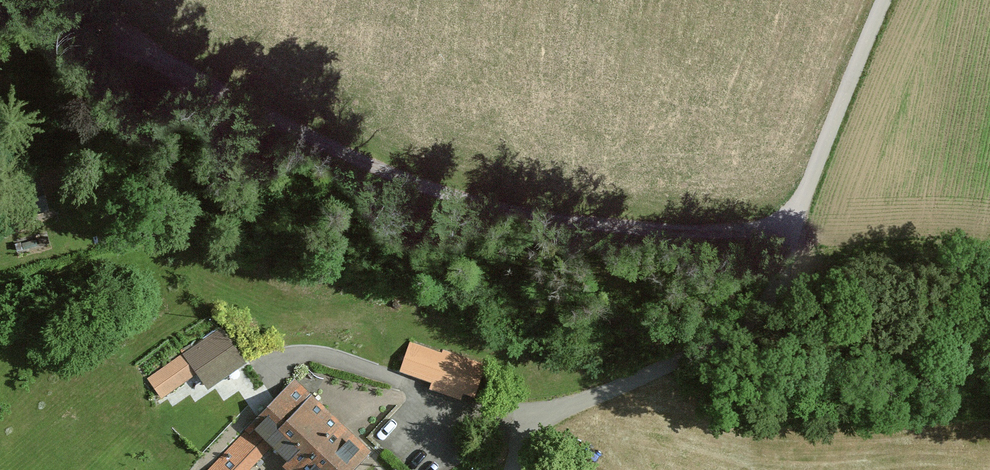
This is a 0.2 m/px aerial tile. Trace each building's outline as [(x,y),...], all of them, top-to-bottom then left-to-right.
[(149,378),(162,396),(196,372),(207,388),(244,362),(221,328),(149,378)] [(410,342),(401,371),(475,395),(485,366),(410,342)] [(210,469),(248,469),(273,444),(299,469),(346,469),(367,448),(298,381),(210,469)]
